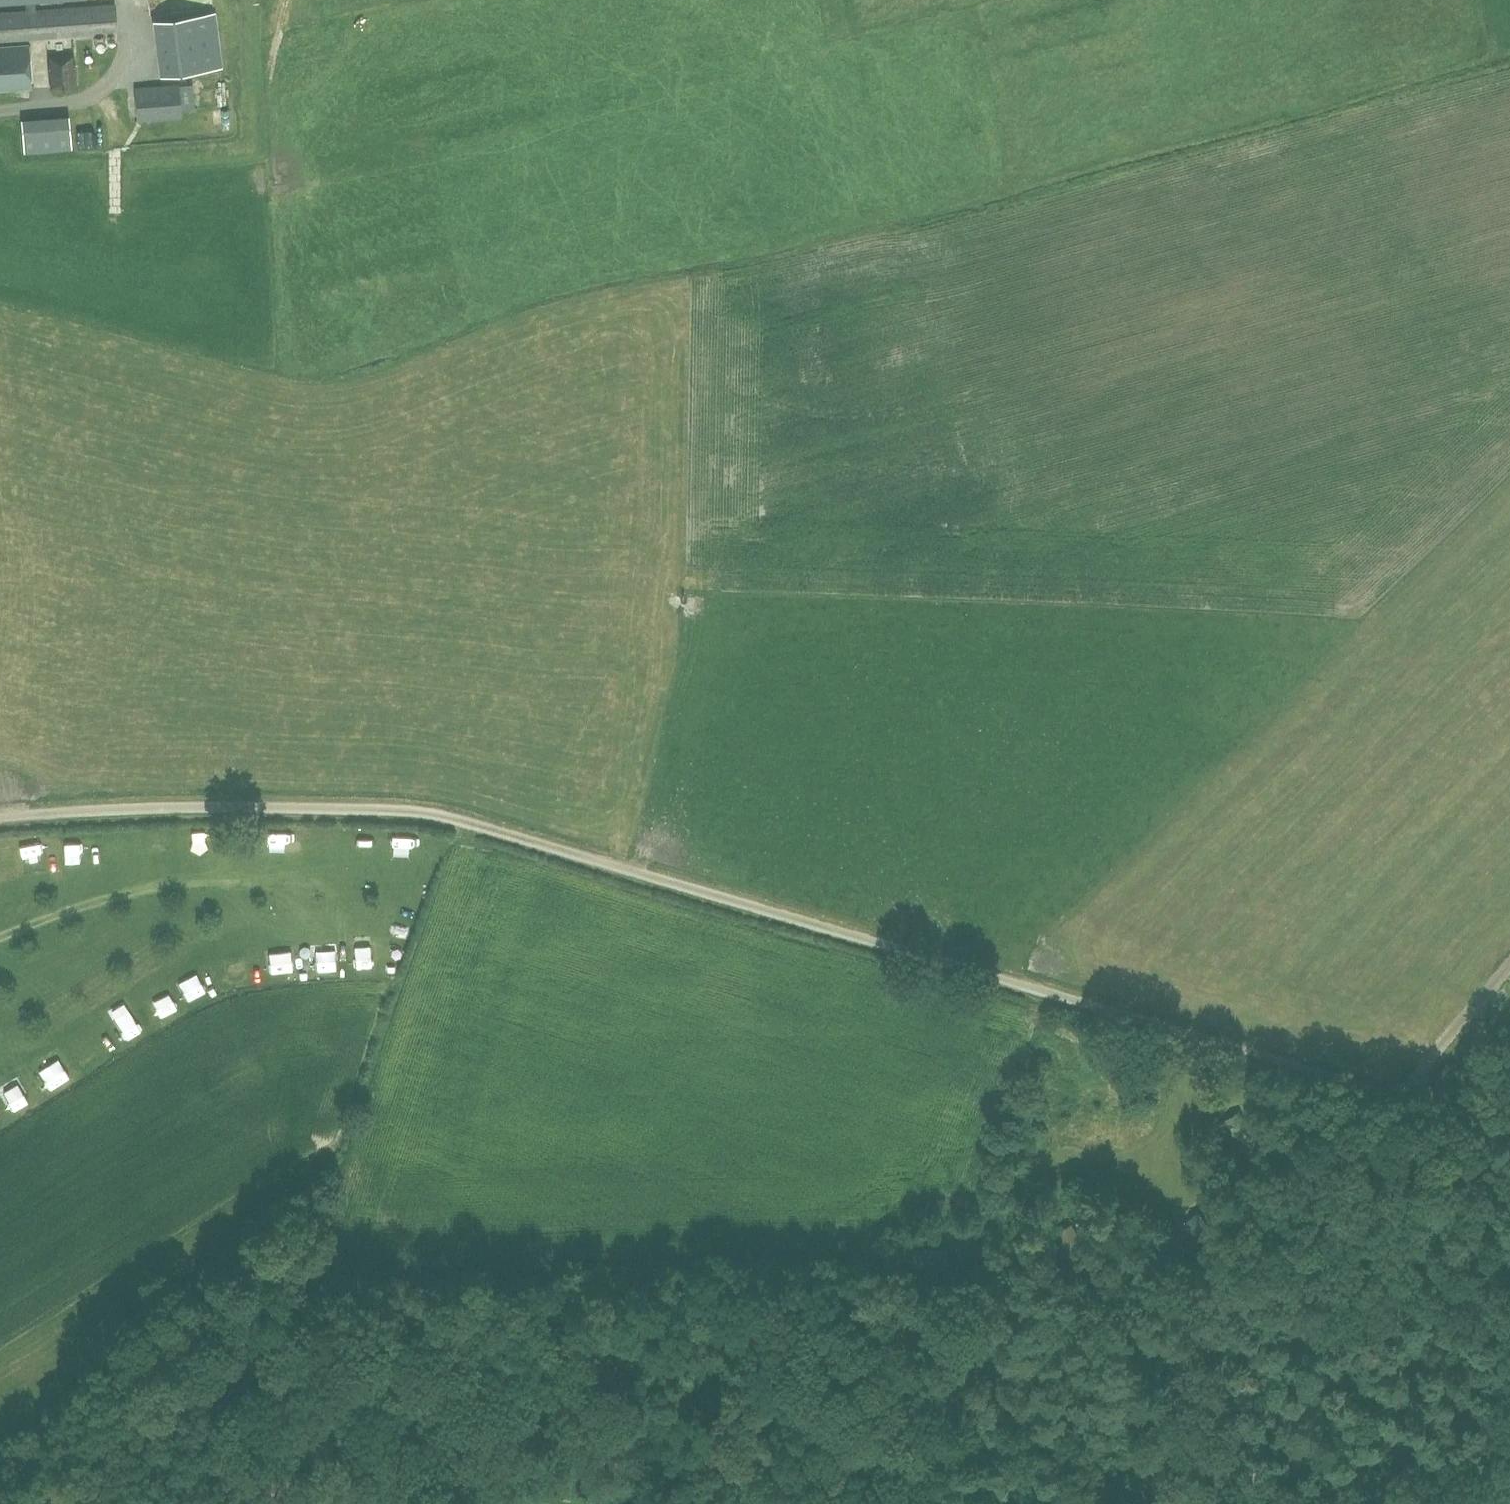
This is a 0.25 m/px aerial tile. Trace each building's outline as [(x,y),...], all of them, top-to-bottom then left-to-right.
[(36,9),(36,3),(70,0),(0,0),(0,5),(26,4),(26,9),(0,11),(0,42),(118,33),(116,3),(36,9)] [(223,67),(216,11),(152,20),(160,75),(223,67)] [(32,88),(29,46),(0,48),(0,90),(32,88)] [(48,54),(50,88),(77,87),(75,53),(48,54)] [(135,87),(138,122),(183,119),(180,84),(135,87)] [(84,110),(36,112),(38,147),(85,145),(84,110)] [(384,933),(364,933),(365,964),(385,963),(384,933)] [(348,966),(347,937),(329,938),(331,967),(348,966)] [(283,972),(305,969),(304,957),(281,960),(283,972)] [(181,979),(163,986),(172,1006),(189,999),(181,979)] [(29,1106),(45,1097),(35,1080),(19,1089),(29,1106)] [(1207,1259),(1223,1250),(1208,1224),(1199,1211),(1183,1220),(1191,1233),(1199,1247),(1190,1253),(1196,1262),(1205,1256),(1207,1259)]
